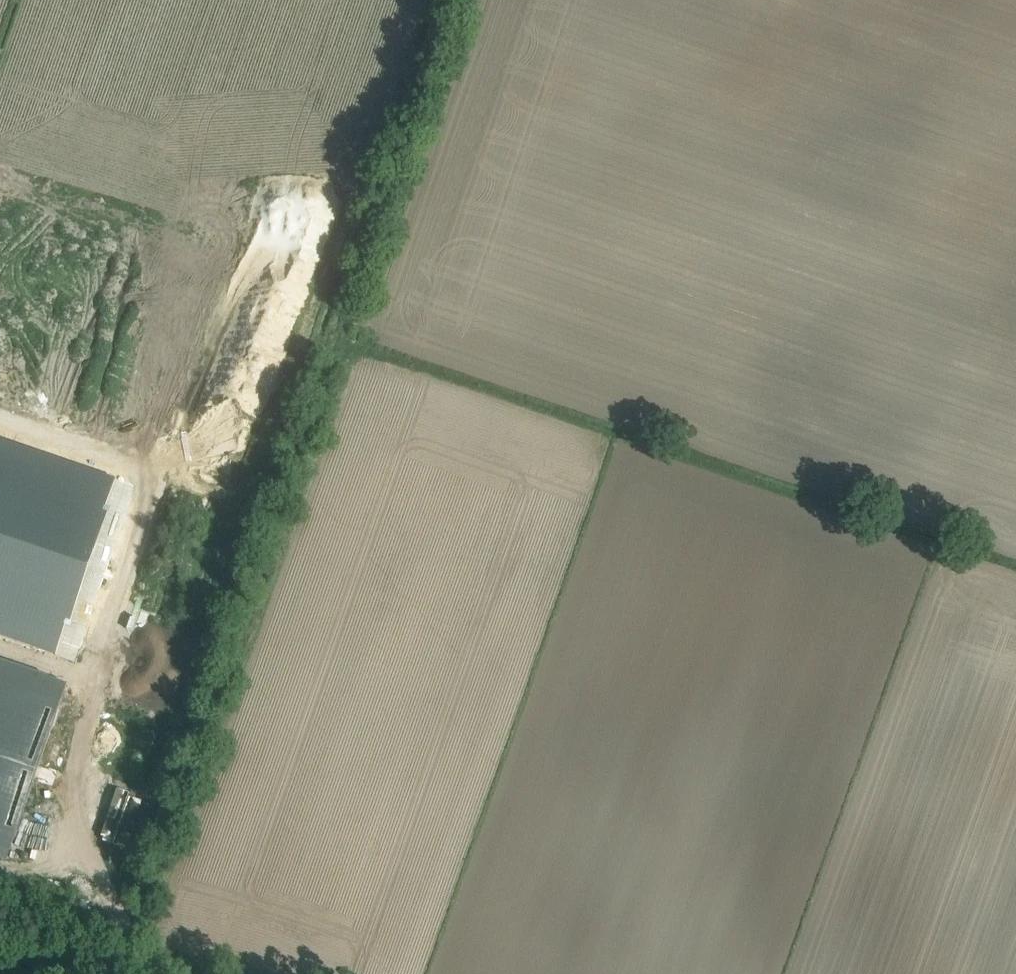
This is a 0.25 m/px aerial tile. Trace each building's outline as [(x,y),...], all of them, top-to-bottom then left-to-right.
[(0,441),(0,638),(67,661),(127,484),(0,441)] [(7,861),(65,688),(0,666),(0,858),(7,861)]
